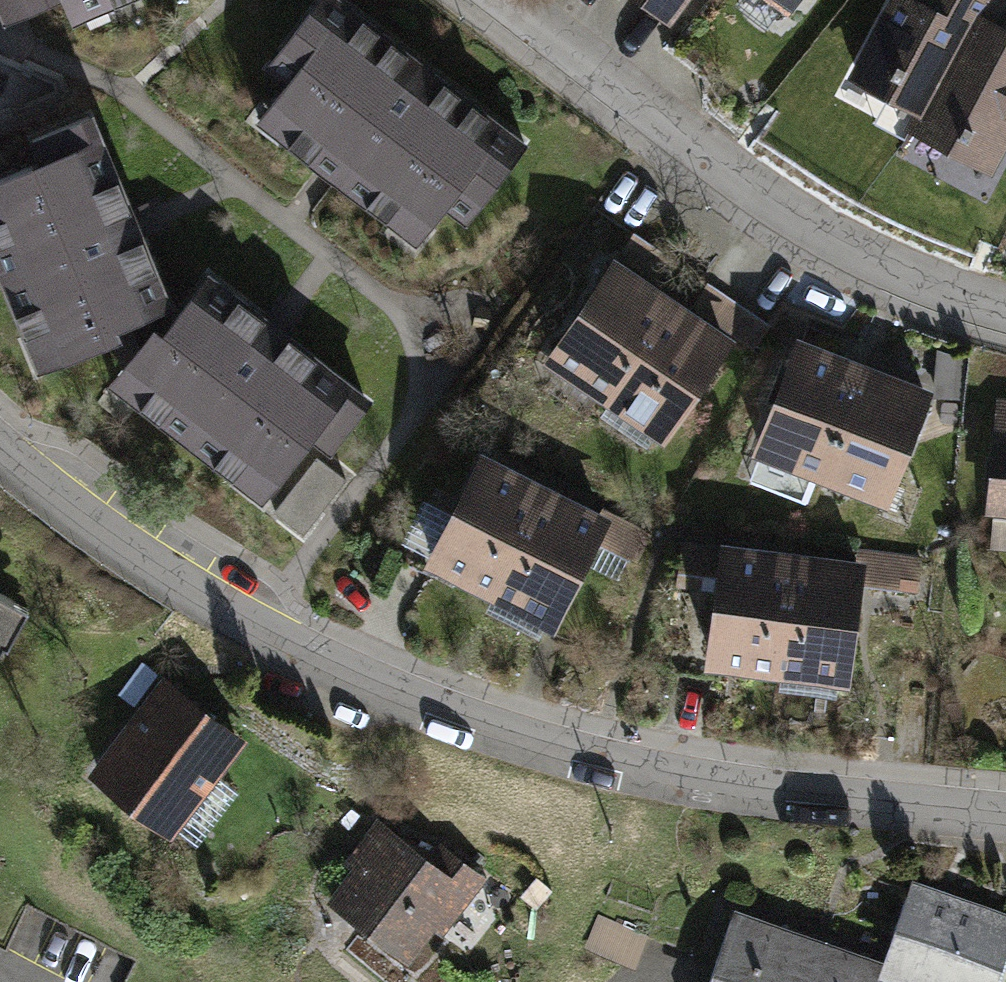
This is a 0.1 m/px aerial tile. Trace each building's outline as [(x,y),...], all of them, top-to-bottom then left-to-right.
[(24,9),(46,0),(20,0),(24,9)] [(339,0),(320,0),(268,67),(288,83),(272,104),(298,124),(285,140),(320,167),(332,150),(367,177),(354,193),(387,219),(400,203),(427,224),(443,203),(464,219),(524,142),(434,73),(431,77),(412,63),(416,59),(339,0)] [(669,15),(681,0),(649,0),(669,15)] [(915,3),(908,0),(896,0),(866,56),(897,72),(888,90),(924,110),(974,17),(985,23),(997,0),(916,0),(915,3)] [(924,110),(916,125),(954,146),(962,132),(995,149),(1005,128),(1005,34),(985,23),(974,17),(924,110)] [(88,116),(33,138),(42,161),(0,178),(0,257),(14,251),(30,291),(11,298),(25,334),(45,327),(57,357),(111,336),(126,368),(156,329),(148,310),(169,302),(142,234),(131,238),(123,218),(128,216),(88,116)] [(608,394),(661,315),(643,302),(651,290),(613,265),(552,357),(608,394)] [(266,318),(208,274),(162,334),(156,329),(126,368),(151,387),(138,404),(169,428),(182,411),(216,437),(203,454),(234,478),(247,461),(274,481),(310,435),(329,449),(366,402),(281,337),(277,342),(258,328),(266,318)] [(680,327),(661,315),(608,394),(663,432),(725,341),(688,316),(680,327)] [(822,471),(857,382),(836,374),(841,361),(835,359),(842,340),(808,327),(801,346),(799,345),(759,447),(822,471)] [(961,394),(964,360),(940,350),(937,393),(961,394)] [(878,390),(857,382),(822,471),(885,496),(925,394),(883,377),(878,390)] [(1000,439),(994,505),(1005,506),(1005,439),(1000,439)] [(346,479),(316,456),(274,511),(303,533),(346,479)] [(492,588),(536,502),(516,492),(522,480),(482,460),(432,558),(492,588)] [(556,513),(536,502),(492,588),(552,619),(602,520),(562,500),(556,513)] [(778,667),(790,572),(767,569),(769,554),(725,549),(711,658),(778,667)] [(897,587),(900,557),(872,554),(868,583),(897,587)] [(813,575),(790,572),(778,667),(845,675),(859,566),(815,561),(813,575)] [(13,600),(0,592),(0,623),(13,600)] [(167,685),(99,773),(169,826),(237,739),(167,685)] [(402,839),(379,822),(350,858),(359,867),(334,898),(407,955),(455,893),(464,900),(483,877),(443,845),(435,855),(402,839)] [(908,893),(885,957),(914,968),(909,981),(936,981),(939,977),(953,981),(995,981),(1005,951),(1005,917),(956,899),(950,897),(948,902),(935,898),(933,902),(908,893)] [(731,919),(708,981),(899,981),(902,973),(794,935),(791,941),(731,919)]
